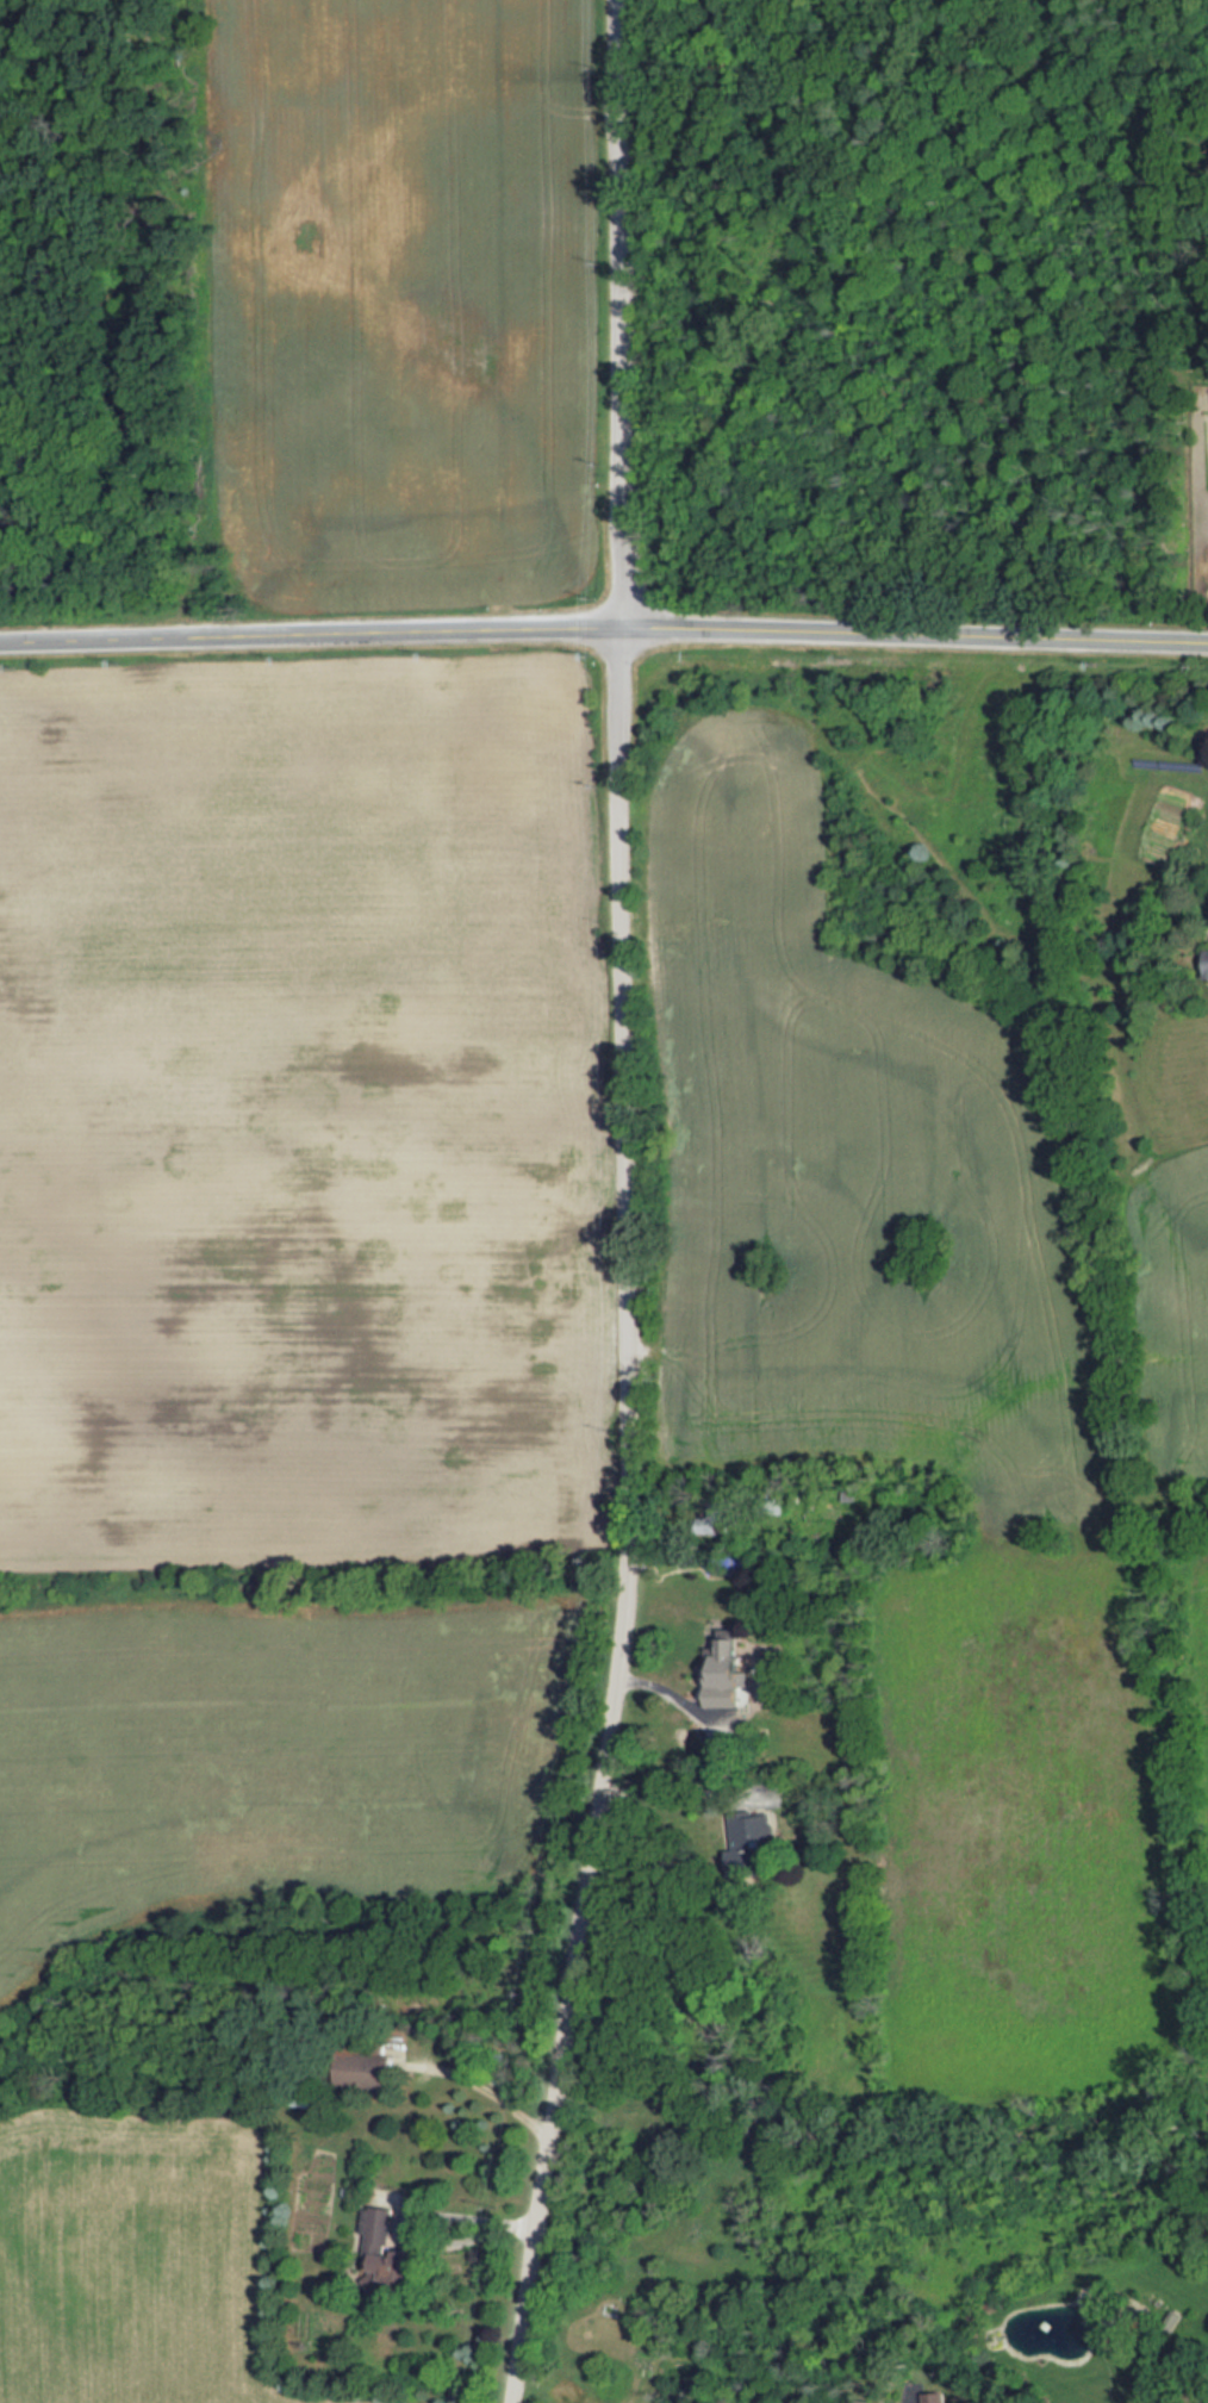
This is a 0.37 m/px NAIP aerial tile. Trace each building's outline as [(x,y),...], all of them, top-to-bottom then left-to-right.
[(698,1517),(699,1533),(718,1532),(718,1515),(698,1517)] [(686,1706),(708,1710),(710,1692),(690,1688),(686,1706)] [(394,2092),(397,2055),(343,2053),(341,2088),(394,2092)] [(361,2278),(413,2279),(413,2253),(386,2253),(387,2208),(363,2208),(361,2278)]
